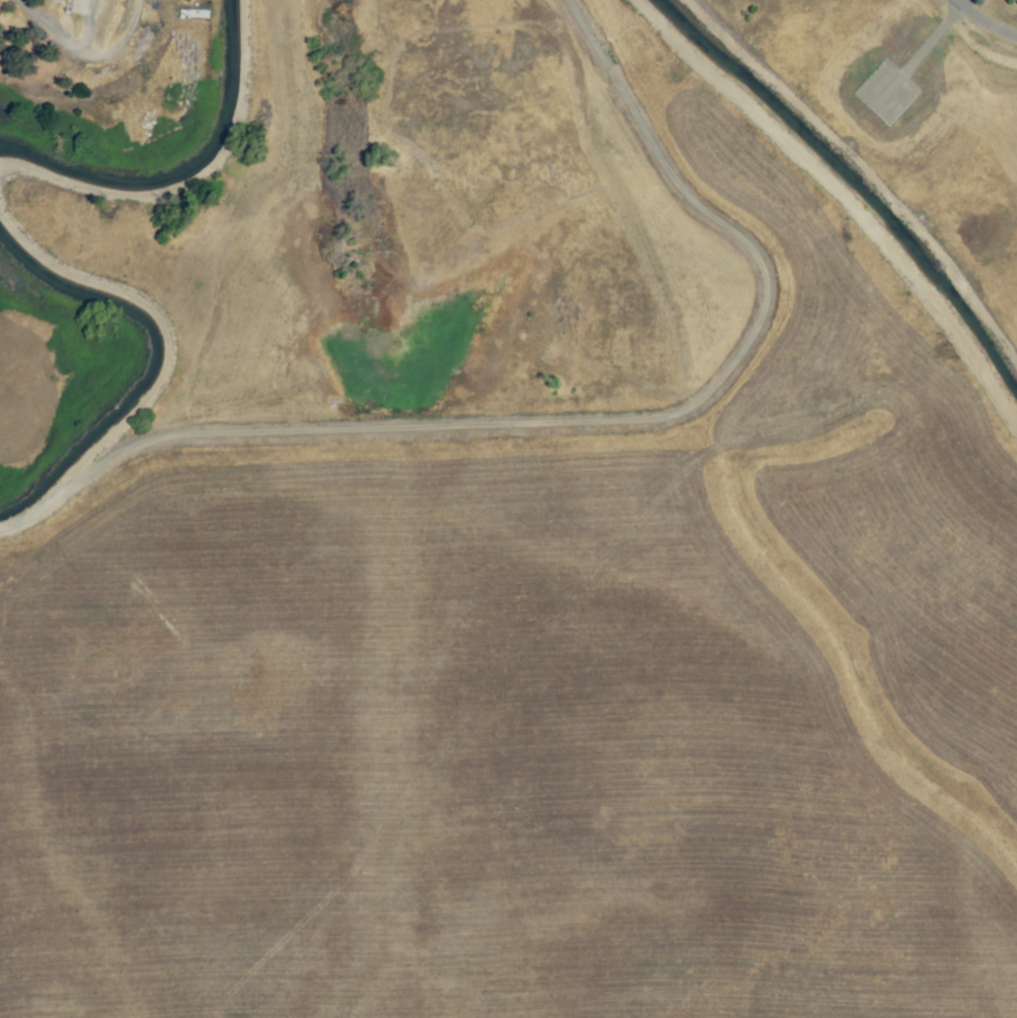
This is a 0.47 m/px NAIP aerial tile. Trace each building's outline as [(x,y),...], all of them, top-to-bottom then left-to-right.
[(65,14),(87,14),(87,0),(65,0),(65,14)]
